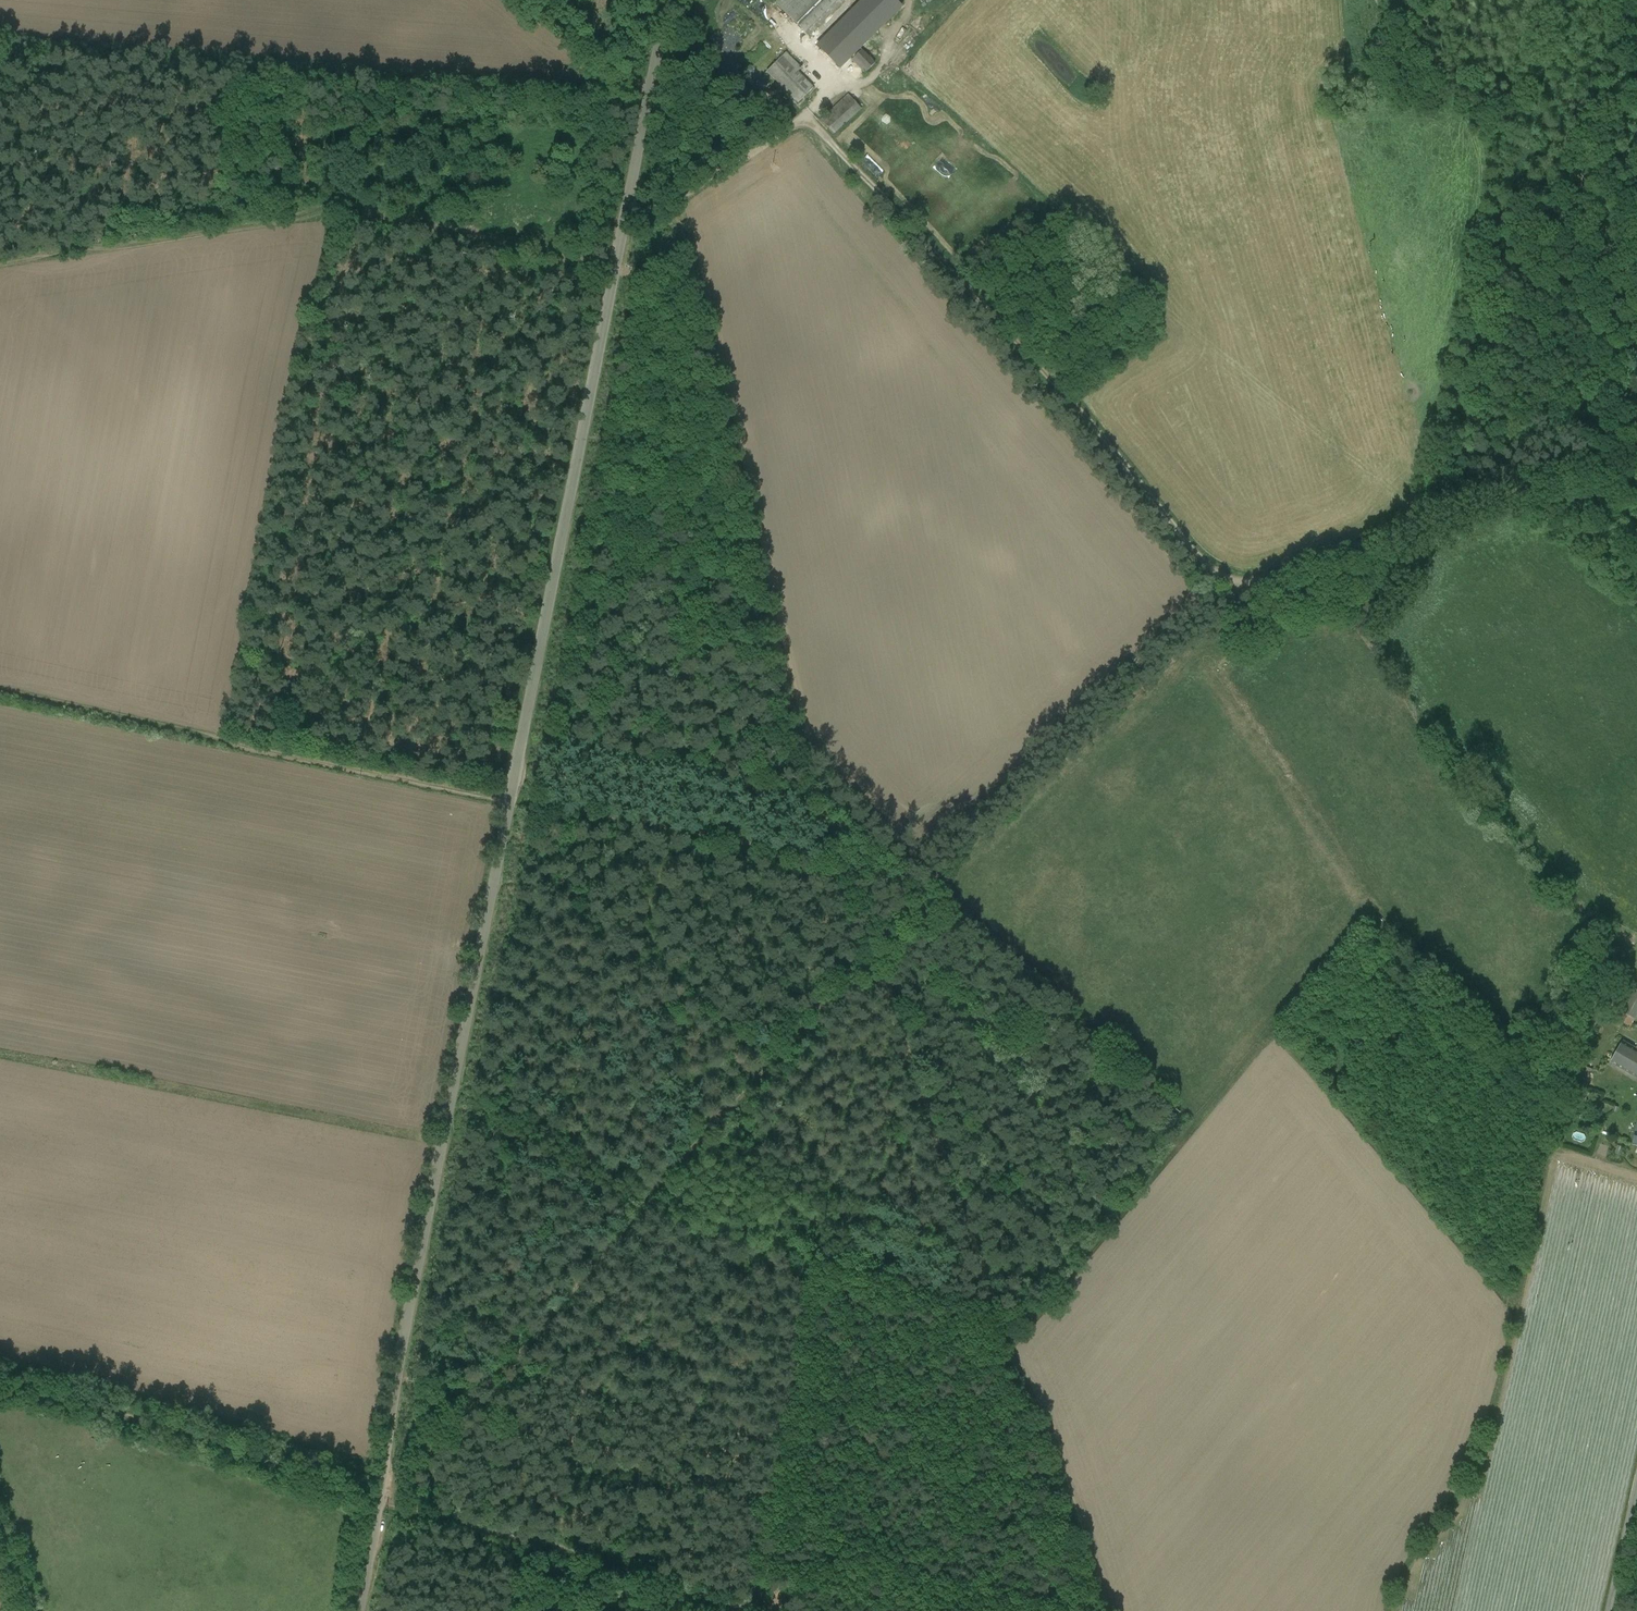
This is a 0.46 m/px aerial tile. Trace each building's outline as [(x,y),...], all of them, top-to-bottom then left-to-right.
[(775,2),(809,36),(845,0),(777,0),(775,2)] [(845,18),(867,40),(901,6),(895,0),(863,0),(845,18)] [(845,18),(845,17),(817,45),(840,67),(849,58),(859,48),(867,40),(845,18)] [(875,63),(859,48),(849,58),(865,73),(875,63)] [(801,68),(786,52),(766,71),(798,103),(813,87),(798,71),(801,68)] [(848,94),(821,119),(834,133),(861,108),(848,94)] [(1627,986),(1616,1009),(1620,1012),(1617,1019),(1631,1026),(1636,1015),(1636,991),(1627,986)] [(1623,1041),(1611,1062),(1636,1077),(1636,1049),(1623,1041)] [(1592,1069),(1583,1065),(1576,1084),(1586,1088),(1592,1069)] [(1584,1092),(1575,1088),(1570,1100),(1580,1103),(1584,1092)]
